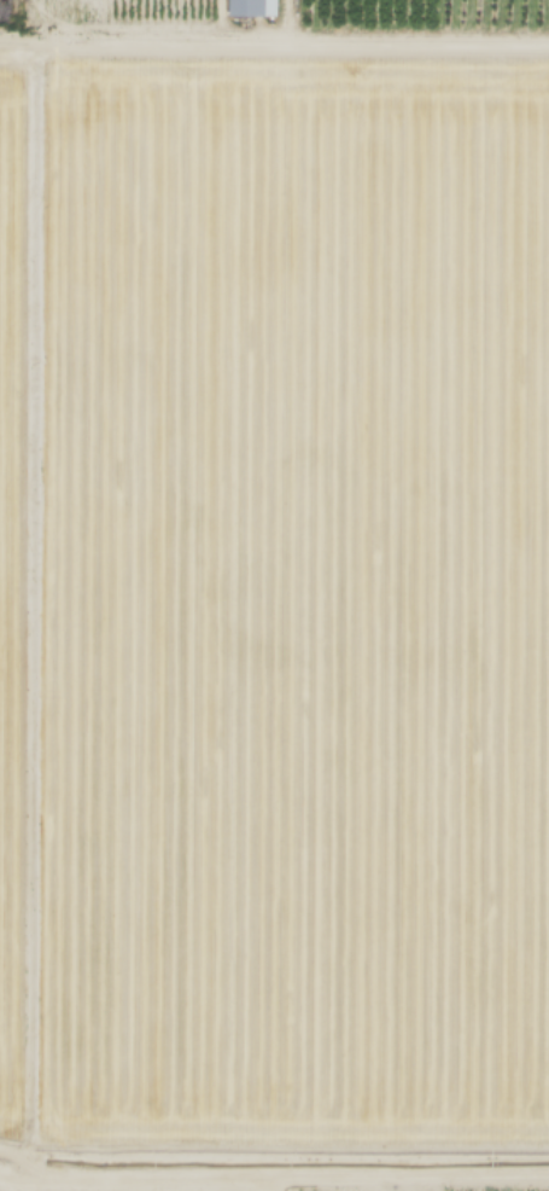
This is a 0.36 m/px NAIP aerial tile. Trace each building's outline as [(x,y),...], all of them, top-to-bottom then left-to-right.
[(275,0),(228,0),(228,16),(275,16),(275,0)]
